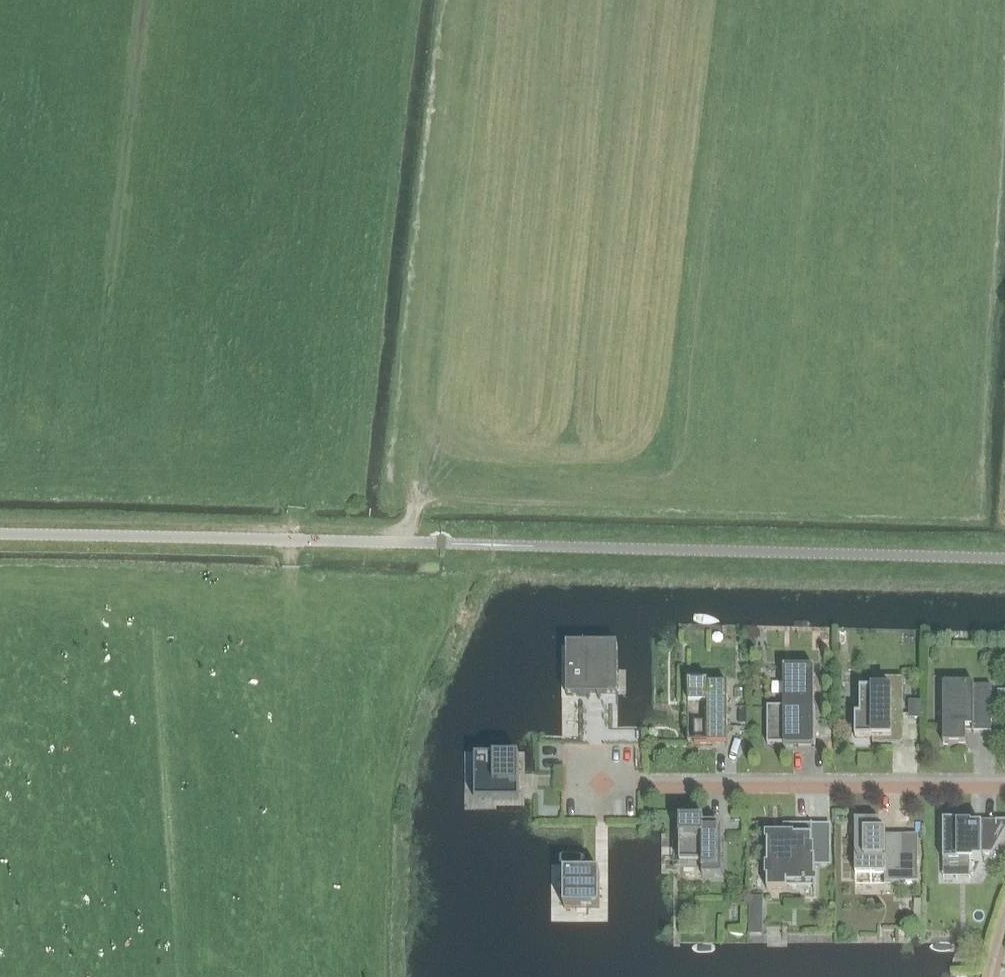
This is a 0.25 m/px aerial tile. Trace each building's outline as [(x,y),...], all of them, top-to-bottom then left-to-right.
[(567,645),(567,697),(618,697),(617,645),(567,645)] [(767,708),(767,745),(784,745),(784,747),(814,747),(814,745),(815,745),(815,708),(814,708),(814,668),(784,668),(784,708),(767,708)] [(903,745),(903,678),(884,678),(884,690),(860,690),(860,716),(855,716),(855,739),(873,739),(873,745),(903,745)] [(688,682),(688,745),(727,745),(727,685),(708,685),(708,682),(688,682)] [(974,685),(943,685),(943,745),(966,745),(966,734),(974,734),(974,733),(991,732),(991,686),(974,686),(974,685)] [(909,699),(909,713),(922,713),(922,699),(909,699)] [(747,724),(747,708),(739,708),(739,724),(747,724)] [(519,801),(519,796),(519,757),(477,757),(477,795),(494,795),(494,801),(519,801)] [(680,864),(702,864),(702,876),(721,876),(721,830),(719,830),(719,825),(704,825),(704,821),(679,821),(679,834),(680,834),(680,864)] [(903,856),(903,836),(886,836),(886,833),(878,833),(878,821),(855,821),(856,875),(886,875),(886,883),(903,883),(917,883),(917,856),(903,856)] [(943,821),(943,862),(982,862),(982,854),(992,854),(1004,831),(1004,821),(995,821),(995,827),(971,827),(971,821),(943,821)] [(829,827),(812,827),(812,824),(811,824),(811,825),(783,825),(783,836),(767,836),(767,891),(787,891),(787,888),(814,888),(814,898),(815,898),(815,858),(829,858),(829,827)] [(564,908),(599,908),(599,873),(564,873),(564,908)] [(750,911),(763,911),(763,897),(750,897),(750,911)]
